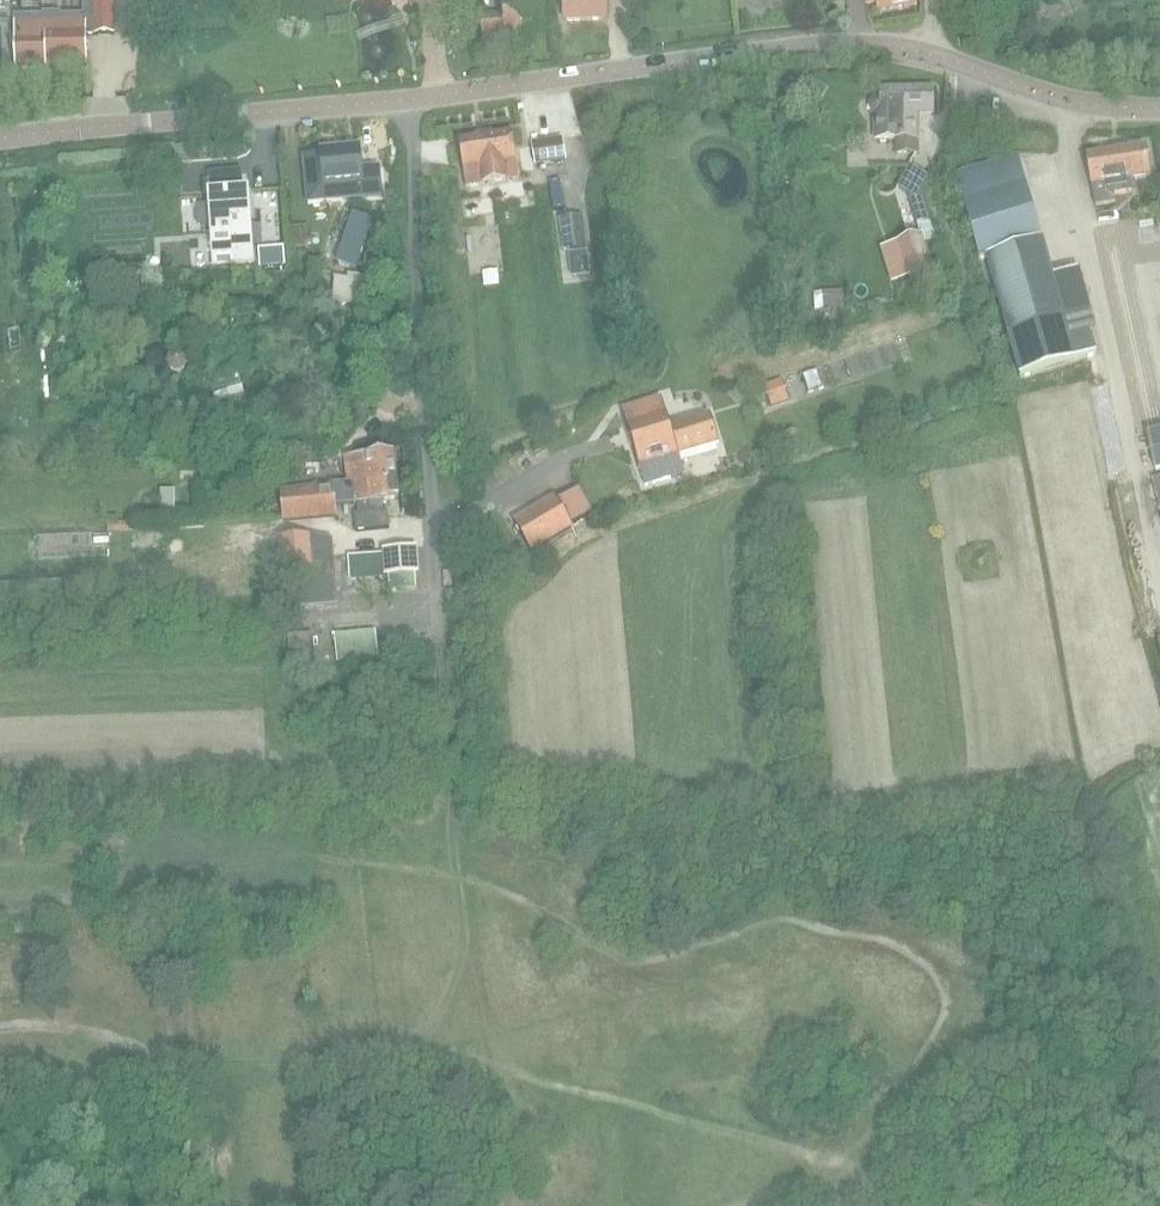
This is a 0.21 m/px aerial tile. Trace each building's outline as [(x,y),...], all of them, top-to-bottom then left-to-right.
[(14,18),(14,23),(15,69),(65,67),(86,67),(85,36),(115,35),(114,0),(84,0),(84,16),(58,17),(58,13),(42,14),(42,17),(14,18)] [(480,38),(520,33),(521,42),(533,41),(531,32),(540,31),(536,0),(499,0),(501,13),(477,16),(480,38)] [(562,21),(604,20),(603,0),(562,0),(562,21)] [(875,13),(914,6),(913,0),(873,0),(875,13)] [(868,103),(869,113),(872,115),(872,140),(894,140),(894,155),(915,154),(915,140),(916,140),(916,115),(931,114),(930,88),(879,88),(879,99),(872,99),(868,103)] [(517,178),(510,132),(457,140),(463,186),(517,178)] [(531,143),(535,164),(566,159),(562,138),(531,143)] [(1130,180),(1149,177),(1145,147),(1084,157),(1089,186),(1091,185),(1095,207),(1114,203),(1113,196),(1132,193),(1130,180)] [(319,153),(304,154),(307,184),(322,183),(322,184),(347,182),(348,193),(348,197),(382,194),(380,166),(360,168),(358,149),(319,152),(319,153)] [(954,175),(977,258),(983,256),(985,255),(1019,376),(1097,353),(1090,332),(1096,330),(1079,269),(1050,277),(1016,157),(960,173),(954,175)] [(208,194),(209,203),(199,204),(199,214),(209,213),(211,244),(212,244),(213,254),(251,251),(248,192),(241,192),(239,172),(210,174),(211,194),(208,194)] [(923,197),(909,201),(913,212),(916,221),(929,218),(926,208),(923,197)] [(357,213),(339,263),(356,269),(373,219),(357,213)] [(560,219),(564,250),(587,247),(582,215),(560,219)] [(283,248),(258,250),(259,267),(284,265),(283,248)] [(497,271),(482,272),(483,283),(498,282),(497,271)] [(335,279),(332,303),(361,307),(364,279),(347,276),(346,281),(335,279)] [(823,291),(815,291),(816,305),(843,304),(842,291),(839,291),(823,291)] [(170,355),(168,363),(171,369),(178,372),(185,368),(187,361),(184,354),(177,352),(170,355)] [(208,376),(216,403),(244,395),(236,368),(208,376)] [(781,379),(763,385),(771,407),(788,402),(781,379)] [(684,428),(668,432),(658,401),(620,413),(642,486),(668,477),(662,459),(715,443),(707,418),(683,425),(684,428)] [(1155,473),(1159,471),(1159,433),(1147,436),(1155,473)] [(351,484),(333,485),(334,505),(353,504),(351,490),(368,488),(367,483),(396,480),(393,451),(348,455),(348,458),(344,458),(345,468),(349,468),(351,484)] [(368,488),(351,490),(353,504),(368,502),(369,513),(382,512),(381,500),(398,498),(396,480),(367,483),(368,488)] [(280,492),(283,521),(336,517),(334,505),(333,485),(297,488),(280,490),(280,492)] [(174,491),(160,491),(160,504),(159,517),(174,517),(174,504),(174,491)] [(512,523),(530,552),(571,528),(554,499),(512,523)] [(359,514),(354,515),(355,530),(388,526),(386,511),(382,512),(369,513),(359,514)] [(129,523),(117,524),(118,533),(129,533),(129,523)] [(309,537),(278,540),(282,586),(295,585),(298,609),(336,605),(338,605),(332,540),(309,537)] [(259,542),(243,543),(247,592),(262,591),(259,542)] [(388,555),(347,558),(348,581),(390,578),(391,591),(415,590),(412,549),(387,550),(388,555)] [(312,634),(287,636),(288,653),(313,651),(312,634)] [(337,646),(338,661),(377,659),(376,643),(337,646)]
